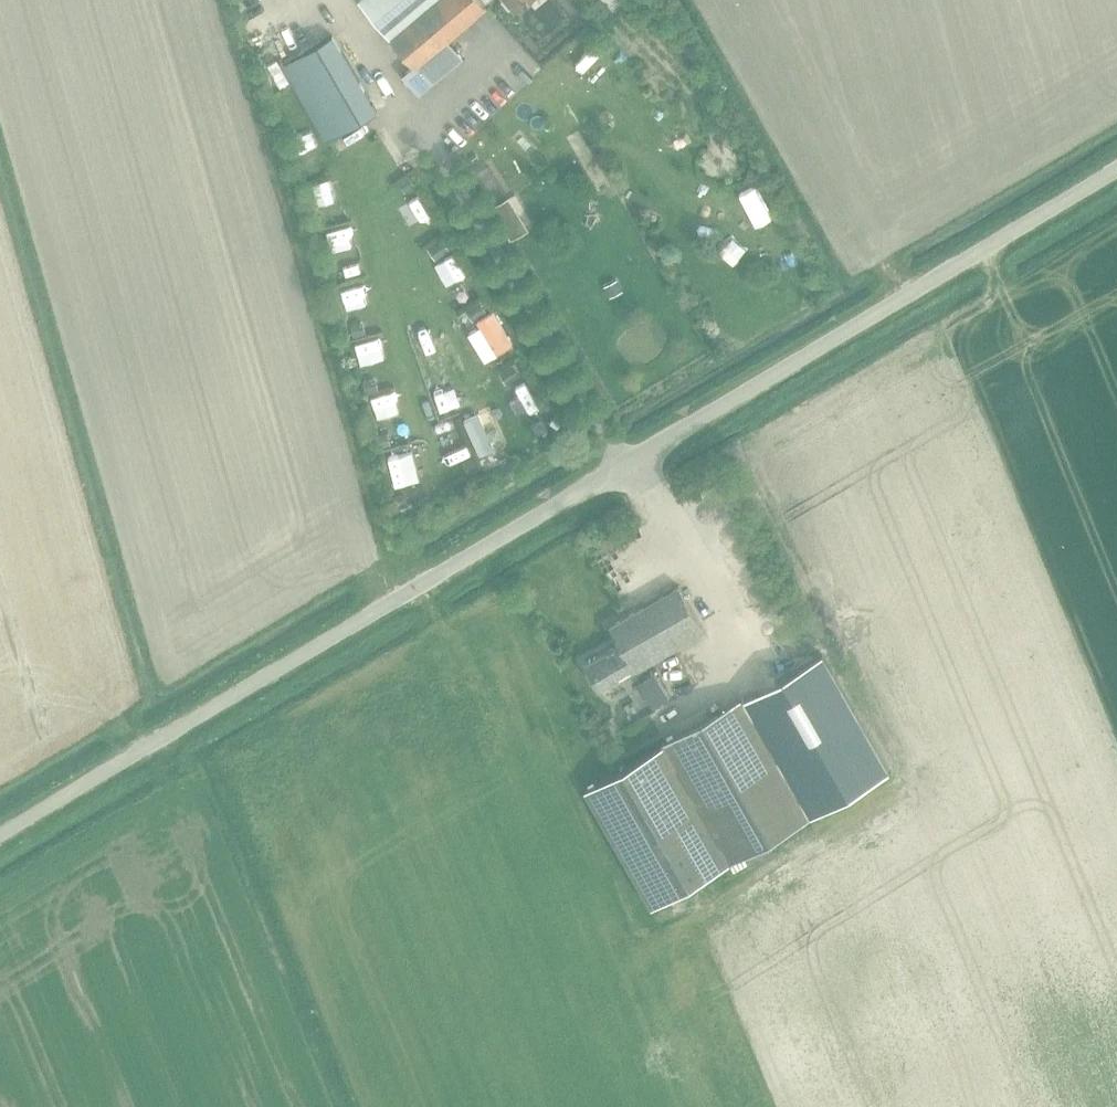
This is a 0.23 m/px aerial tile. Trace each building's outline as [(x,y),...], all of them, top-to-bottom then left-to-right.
[(280,9),(293,0),(274,0),(280,9)] [(390,38),(414,67),(447,39),(487,6),(483,1),(485,0),(436,0),(390,38)] [(514,10),(526,0),(505,0),(514,10)] [(282,64),(326,140),(377,111),(332,34),(282,64)] [(335,213),(339,233),(358,229),(354,209),(335,213)] [(439,247),(448,270),(476,260),(467,237),(439,247)] [(440,255),(429,260),(437,276),(447,271),(440,255)] [(492,338),(515,328),(503,300),(479,310),(492,338)] [(385,316),(361,321),(366,344),(389,339),(385,316)] [(443,352),(420,361),(428,383),(452,374),(443,352)] [(539,362),(520,367),(528,396),(547,391),(539,362)] [(387,399),(405,393),(399,374),(380,380),(387,399)] [(500,405),(479,413),(486,433),(507,426),(500,405)] [(402,448),(408,465),(425,458),(419,442),(402,448)] [(631,667),(633,669),(702,630),(676,584),(607,623),(617,641),(584,660),(598,685),(631,667)] [(822,651),(584,788),(651,905),(806,815),(888,768),(822,651)] [(637,681),(651,706),(667,697),(653,672),(637,681)]
